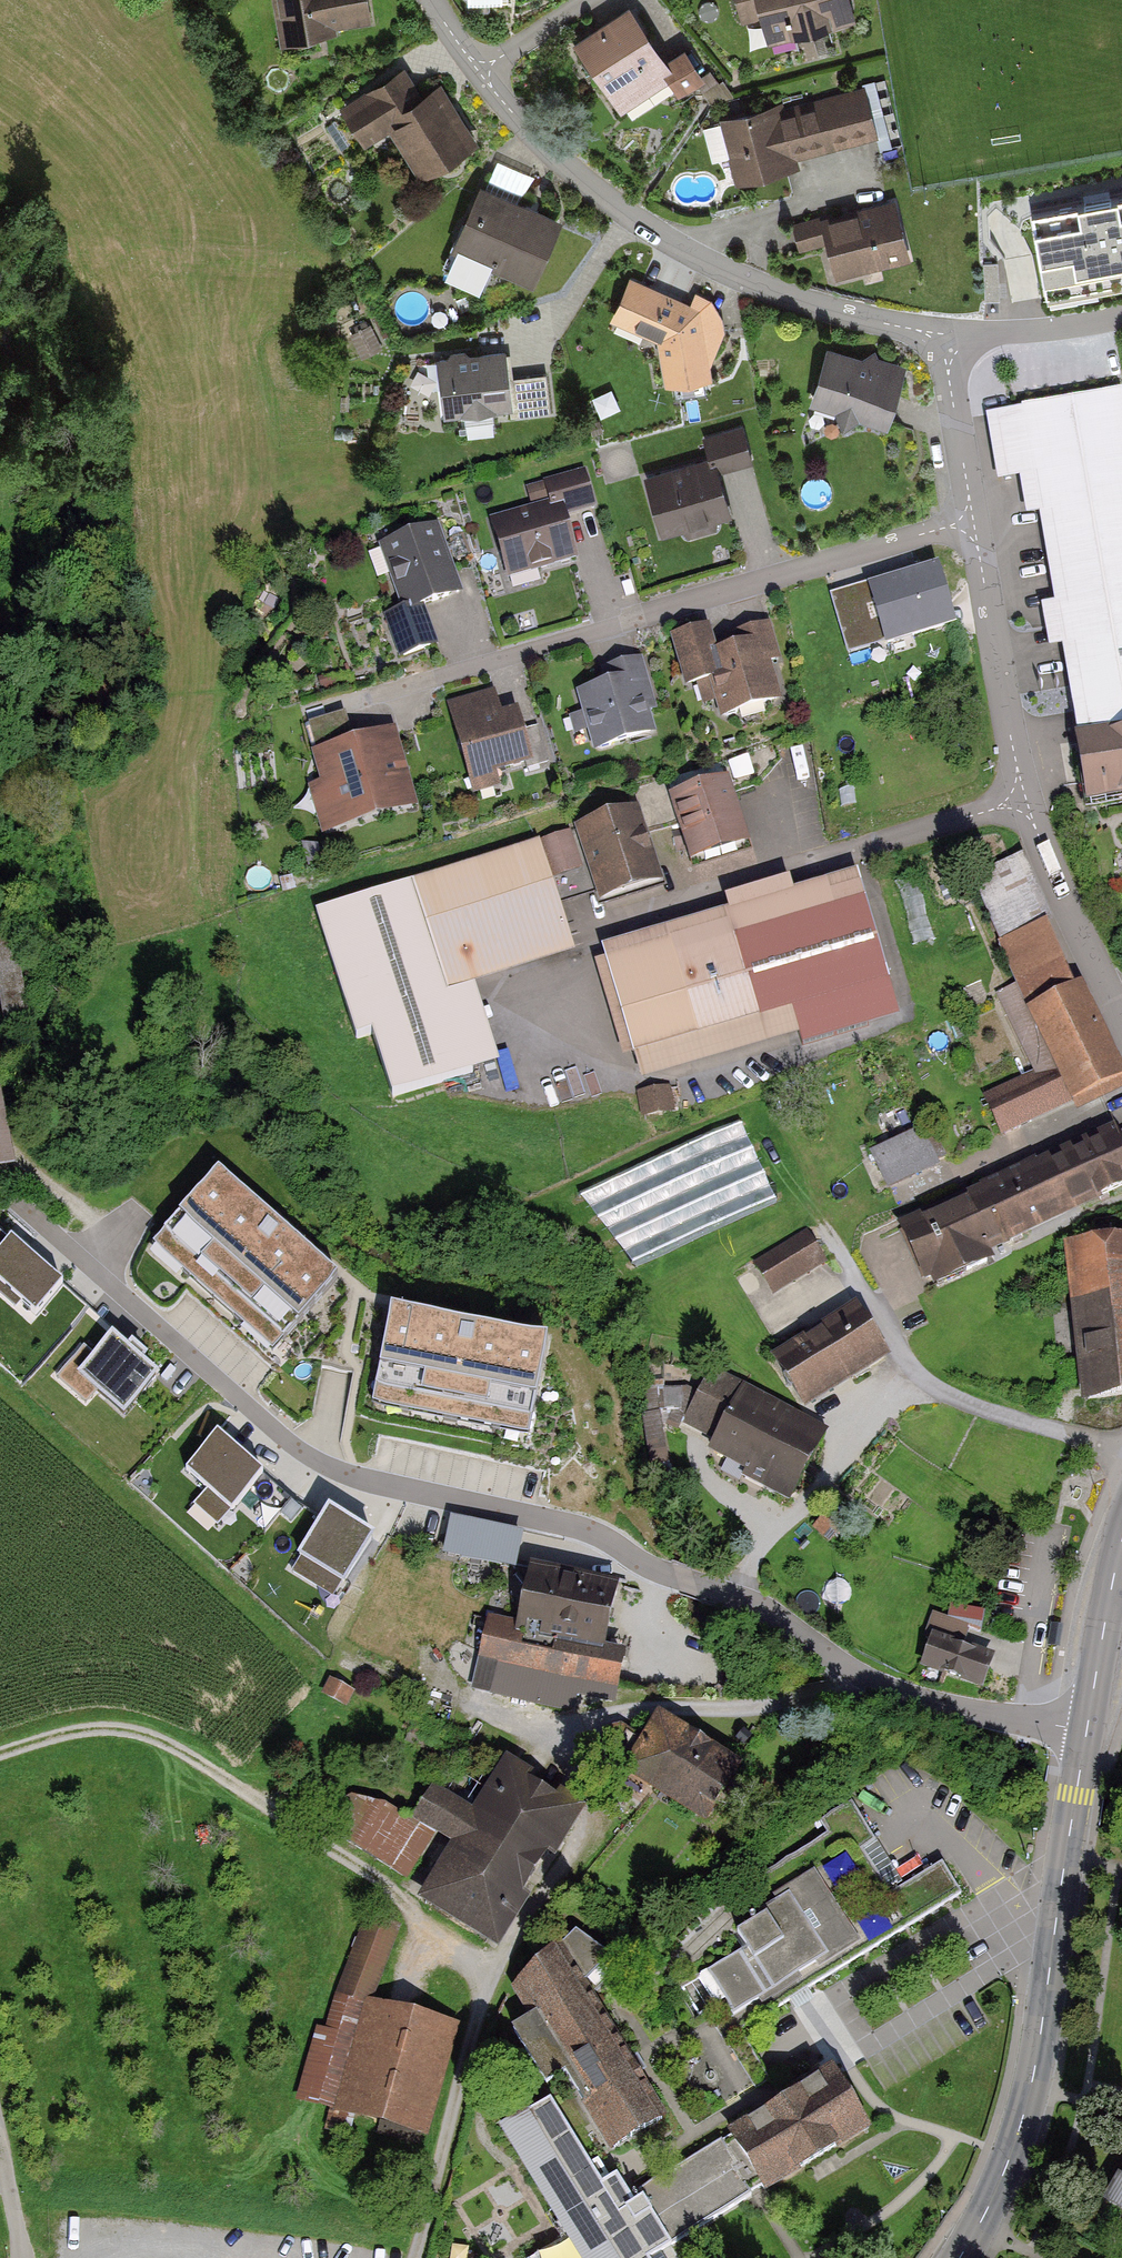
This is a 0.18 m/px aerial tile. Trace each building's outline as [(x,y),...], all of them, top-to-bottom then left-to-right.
[(280,41),(373,25),(369,0),(273,0),(280,41)] [(742,23),(761,18),(767,43),(856,22),(851,0),(737,0),(742,23)] [(629,9),(576,41),(622,114),(672,84),(679,95),(703,80),(683,48),(662,61),(629,9)] [(418,94),(403,68),(344,102),(369,146),(391,134),(417,179),(471,148),(435,84),(418,94)] [(783,105),(723,119),(738,183),(794,169),(791,158),(879,137),(868,92),(785,111),(783,105)] [(561,219),(482,184),(453,250),(532,285),(561,219)] [(1121,286),(1121,199),(1031,218),(1049,301),(1121,286)] [(894,202),(797,227),(806,259),(830,253),(837,279),(909,261),(894,202)] [(723,320),(634,282),(614,325),(657,346),(664,388),(711,381),(713,364),(725,332),(723,320)] [(904,367),(832,346),(815,406),(887,427),(904,367)] [(508,353),(439,359),(444,415),(503,409),(504,417),(552,412),(548,374),(511,377),(508,353)] [(991,414),(1002,482),(1022,479),(1028,517),(1044,514),(1058,605),(1040,607),(1047,653),(1064,651),(1089,808),(1121,803),(1121,393),(991,414)] [(710,463),(648,479),(664,539),(730,522),(718,474),(750,466),(741,429),(704,438),(710,463)] [(550,505),(493,519),(509,576),(579,558),(568,519),(598,511),(588,473),(544,484),(550,505)] [(400,611),(384,616),(397,655),(439,641),(428,608),(466,595),(442,524),(378,545),(400,611)] [(909,575),(832,598),(849,654),(884,643),(886,651),(953,631),(936,575),(911,582),(909,575)] [(711,628),(674,637),(687,690),(697,687),(702,706),(713,704),(717,718),(778,703),(769,667),(781,664),(772,624),(714,638),(711,628)] [(643,659),(603,670),(608,685),(577,693),(583,713),(568,717),(574,739),(587,735),(592,752),(656,734),(651,715),(658,713),(643,659)] [(493,693),(450,706),(476,792),(501,784),(498,773),(530,763),(515,713),(501,717),(493,693)] [(347,718),(309,728),(324,785),(311,788),(322,833),(416,809),(396,729),(353,740),(347,718)] [(728,778),(672,796),(693,863),(749,846),(728,778)] [(639,808),(576,826),(600,905),(663,886),(639,808)] [(567,834),(314,908),(353,1043),(374,1037),(392,1097),(499,1065),(476,986),(577,956),(554,879),(578,872),(567,834)] [(1024,856),(973,879),(1019,983),(1002,990),(1039,1072),(987,1095),(1004,1134),(1121,1082),(1121,1074),(1083,987),(1074,991),(1046,928),(1054,924),(1024,856)] [(731,912),(605,948),(644,1086),(898,1014),(858,874),(794,892),(791,880),(727,898),(731,912)] [(670,1087),(637,1094),(643,1122),(676,1115),(670,1087)] [(13,1173),(0,1106),(0,1176),(13,1173)] [(749,1122),(593,1179),(625,1266),(781,1209),(749,1122)] [(900,1226),(931,1292),(994,1262),(990,1254),(1121,1191),(1121,1140),(1114,1124),(900,1226)] [(925,1130),(874,1151),(889,1188),(941,1166),(925,1130)] [(338,1280),(218,1174),(154,1246),(274,1352),(338,1280)] [(827,1262),(810,1232),(756,1263),(772,1292),(827,1262)] [(1070,1244),(1083,1397),(1121,1393),(1121,1239),(1070,1244)] [(12,1243),(0,1256),(0,1296),(34,1326),(66,1289),(12,1243)] [(886,1357),(854,1306),(772,1357),(804,1408),(886,1357)] [(547,1340),(390,1309),(370,1410),(527,1441),(547,1340)] [(96,1360),(78,1379),(96,1395),(124,1420),(157,1383),(111,1343),(96,1360)] [(86,1406),(96,1395),(78,1379),(96,1360),(85,1349),(56,1379),(86,1406)] [(828,1431),(713,1369),(682,1427),(714,1443),(706,1457),(789,1502),(828,1431)] [(218,1433),(186,1468),(231,1508),(263,1473),(218,1433)] [(372,1536),(328,1510),(300,1558),(343,1584),(372,1536)] [(441,1555),(515,1573),(523,1537),(450,1519),(441,1555)] [(619,1587),(527,1568),(517,1617),(490,1612),(476,1680),(560,1697),(581,1702),(614,1709),(624,1660),(604,1655),(619,1587)] [(948,1614),(935,1609),(925,1634),(930,1637),(921,1662),(985,1683),(995,1649),(966,1639),(971,1625),(981,1629),(984,1607),(950,1601),(948,1614)] [(1063,1623),(1052,1621),(1051,1632),(1049,1643),(1060,1645),(1063,1623)] [(738,1772),(659,1720),(625,1772),(703,1824),(738,1772)] [(533,1775),(507,1759),(474,1812),(431,1785),(411,1818),(453,1844),(418,1901),(495,1949),(584,1804),(561,1790),(556,1797),(529,1780),(533,1775)] [(902,1889),(851,1811),(822,1828),(829,1836),(764,1876),(741,1888),(758,1914),(762,1924),(738,1938),(747,1951),(679,1989),(696,2018),(725,2004),(732,2019),(827,1965),(831,1970),(961,1899),(942,1866),(902,1889)] [(404,1927),(368,1916),(332,2028),(321,2024),(297,2100),(428,2141),(464,2027),(381,2001),(404,1927)] [(617,1965),(574,1933),(513,1990),(530,2020),(513,2031),(544,2090),(562,2078),(612,2159),(662,2123),(589,1991),(617,1965)] [(835,2067),(725,2131),(729,2139),(629,2197),(616,2176),(610,2180),(600,2163),(590,2168),(550,2101),(500,2130),(564,2238),(532,2257),(653,2257),(654,2257),(676,2244),(673,2239),(754,2192),(758,2190),(764,2200),(817,2169),(875,2135),(835,2067)] [(1119,2177),(1103,2203),(1121,2214),(1121,2178),(1119,2177)]
